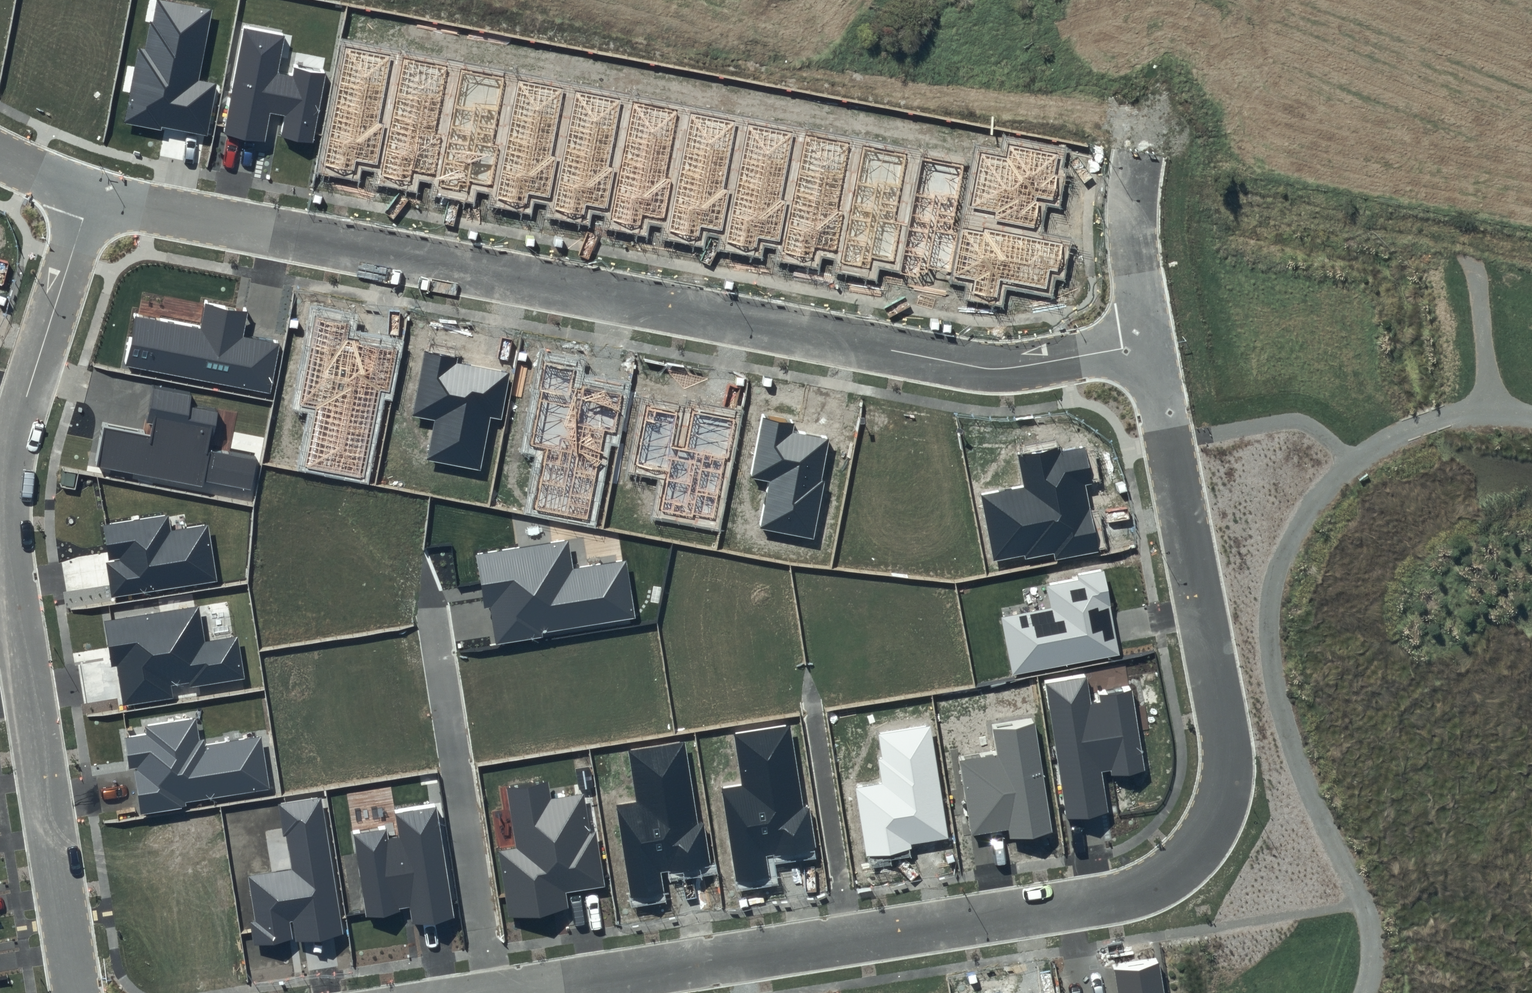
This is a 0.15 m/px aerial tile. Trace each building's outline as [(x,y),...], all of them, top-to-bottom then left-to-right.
[(211,10),(156,0),(146,50),(139,49),(125,123),(207,138),(217,84),(199,80),(211,10)] [(285,36),(245,28),(224,134),(265,141),(271,113),(285,116),(281,136),(313,143),(326,71),(294,64),(292,74),(278,71),(285,36)] [(390,57),(346,49),(324,166),(353,171),(356,160),(377,164),(383,124),(378,123),(390,57)] [(446,67),(402,59),(380,175),(410,181),(412,170),(434,174),(440,134),(435,133),(446,67)] [(504,78),(460,70),(438,186),(468,192),(470,181),(491,185),(498,145),(493,144),(504,78)] [(562,88),(519,80),(496,196),(526,202),(528,191),(550,195),(556,155),(551,154),(562,88)] [(619,101),(576,93),(553,209),(583,215),(585,204),(607,208),(613,168),(608,167),(619,101)] [(677,111),(633,103),(611,220),(641,225),(643,214),(665,218),(671,178),(666,177),(677,111)] [(734,122),(690,114),(668,230),(698,236),(700,225),(722,229),(728,189),(723,188),(734,122)] [(791,133),(747,125),(725,241),(755,247),(757,236),(779,240),(785,200),(780,199),(791,133)] [(850,144),(806,136),(784,252),(814,258),(816,247),(837,251),(844,211),(839,210),(850,144)] [(1061,155),(1008,144),(1006,156),(981,152),(971,207),(996,212),(995,220),(1035,228),(1040,197),(1053,200),(1061,155)] [(907,155),(863,147),(841,263),(871,269),(873,258),(894,262),(901,222),(895,221),(907,155)] [(965,167),(921,159),(899,275),(929,280),(931,269),(953,274),(959,233),(954,232),(965,167)] [(983,232),(964,229),(955,276),(975,280),(973,293),(997,297),(1000,280),(1047,289),(1050,270),(1057,271),(1063,245),(984,230),(983,232)] [(198,328),(134,316),(124,367),(270,394),(280,344),(242,336),(247,311),(204,302),(198,328)] [(349,324),(316,317),(299,405),(316,409),(305,467),(365,478),(381,391),(389,393),(398,348),(347,338),(349,324)] [(457,357),(425,352),(413,416),(435,420),(427,459),(481,470),(491,418),(501,420),(509,373),(455,363),(457,357)] [(576,368),(546,362),(530,446),(546,449),(535,508),(589,519),(605,431),(614,433),(622,395),(573,385),(576,368)] [(143,432),(106,425),(97,465),(204,486),(205,482),(253,491),(259,461),(209,451),(218,412),(189,407),(192,393),(153,386),(143,432)] [(679,412),(646,406),(635,465),(668,473),(661,511),(715,523),(735,420),(693,412),(686,449),(671,445),(679,412)] [(794,423),(762,416),(751,476),(770,479),(760,528),(814,539),(832,440),(792,432),(794,423)] [(1024,486),(982,496),(994,561),(1054,550),(1056,561),(1101,552),(1085,484),(1092,483),(1084,445),(1018,458),(1024,486)] [(167,515),(102,526),(113,596),(217,581),(207,525),(170,531),(167,515)] [(567,540),(479,555),(493,644),(636,622),(625,561),(573,569),(567,540)] [(1051,608),(1001,618),(1013,675),(1122,655),(1104,570),(1046,582),(1051,608)] [(197,606),(108,621),(122,704),(246,683),(238,637),(203,643),(197,606)] [(1086,675),(1044,682),(1067,819),(1108,812),(1102,777),(1145,770),(1132,689),(1089,696),(1086,675)] [(146,735),(128,738),(140,813),(271,792),(261,737),(200,746),(195,718),(145,726),(146,735)] [(1031,719),(991,725),(995,752),(958,759),(971,836),(1008,831),(1009,838),(1052,831),(1031,719)] [(721,789),(737,884),(771,878),(767,856),(814,848),(793,725),(735,735),(743,786),(721,789)] [(874,735),(882,782),(856,786),(866,854),(948,841),(930,726),(874,735)] [(616,806),(632,900),(666,895),(662,873),(709,864),(688,742),(630,752),(638,802),(616,806)] [(548,782),(508,788),(517,848),(499,851),(509,918),(569,908),(566,893),(605,887),(596,833),(589,833),(583,794),(551,799),(548,782)] [(321,797),(279,804),(290,870),(247,877),(258,950),(343,936),(321,797)] [(396,828),(354,834),(366,918),(411,911),(413,924),(454,918),(435,804),(394,811),(396,828)] [(1112,965),(1117,992),(1162,992),(1155,957),(1112,965)]
